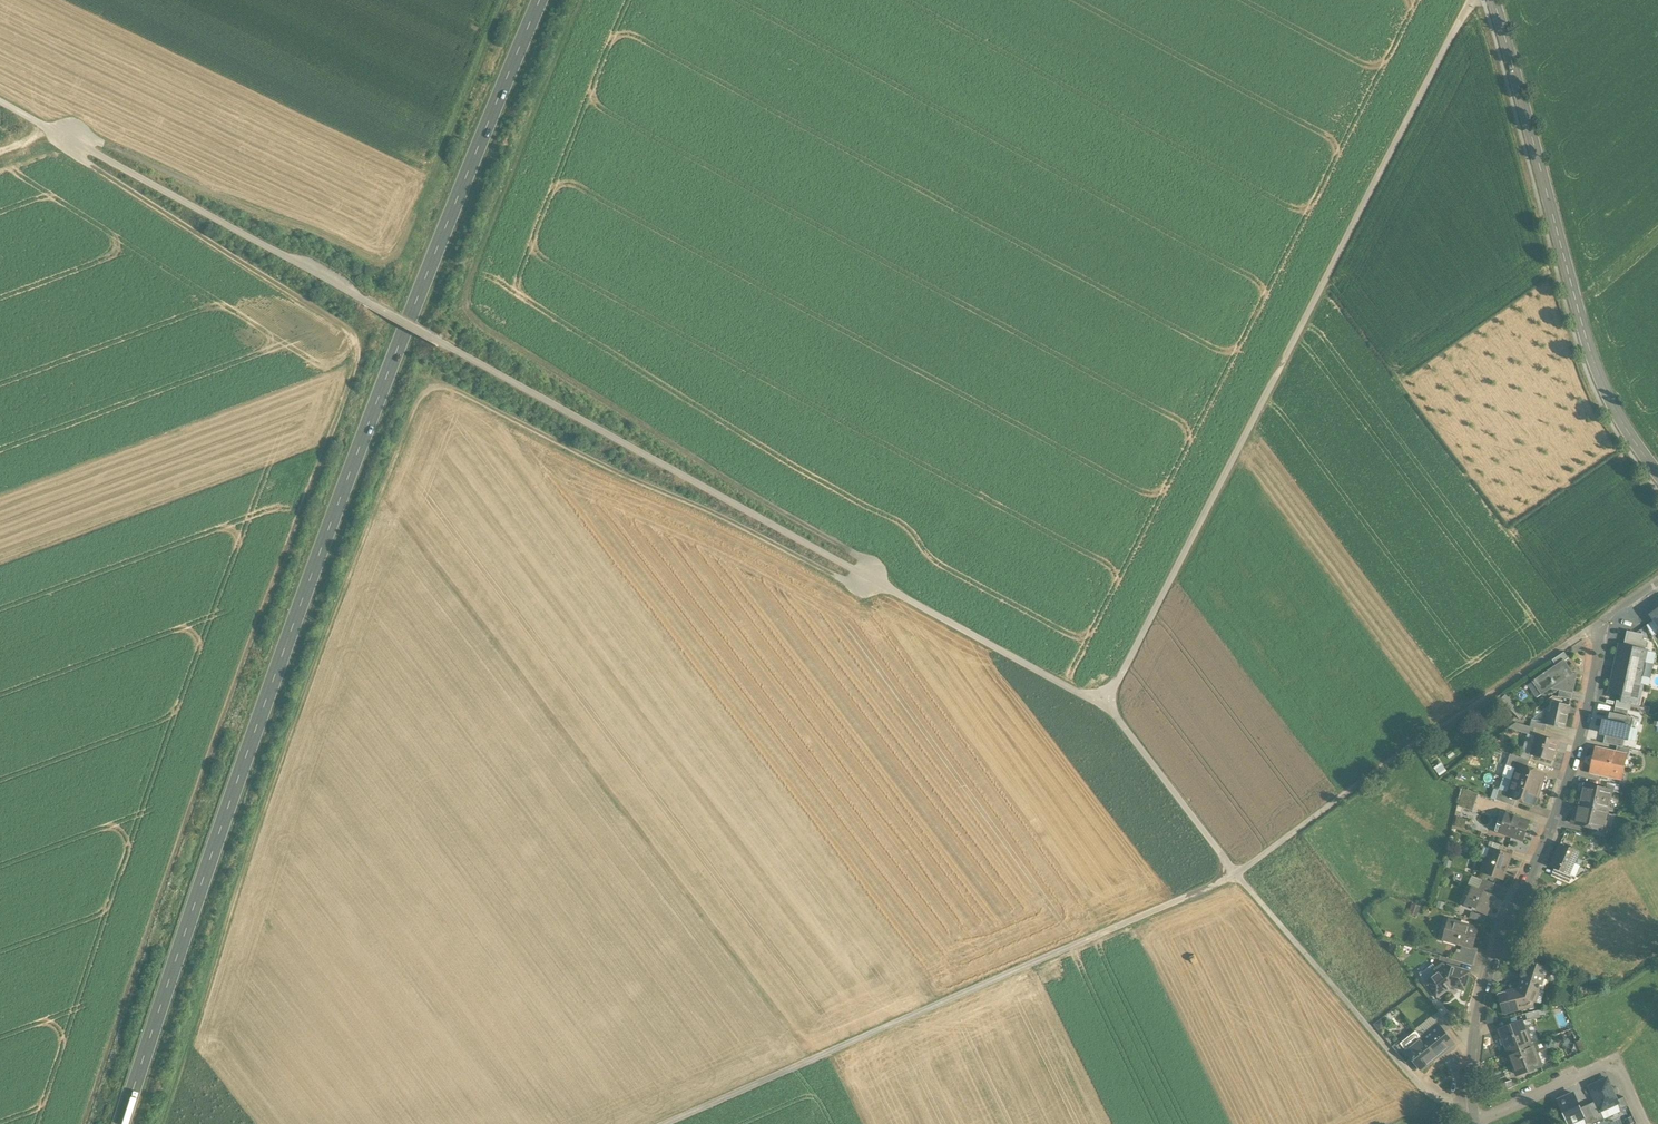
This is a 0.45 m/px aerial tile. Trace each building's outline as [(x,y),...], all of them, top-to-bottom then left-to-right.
[(1654,620),(1647,626),(1653,638),(1657,634),(1657,625),(1654,620)] [(1626,632),(1623,646),(1645,651),(1647,641),(1642,640),(1643,635),(1626,632)] [(1623,646),(1620,645),(1610,692),(1622,694),(1620,701),(1632,704),(1637,683),(1640,684),(1647,651),(1645,651),(1623,646)] [(1564,652),(1552,661),(1556,666),(1565,661),(1569,659),(1564,652)] [(1556,666),(1533,682),(1533,683),(1537,680),(1541,687),(1538,689),(1542,695),(1555,686),(1558,691),(1573,694),(1577,675),(1574,674),(1565,661),(1556,666)] [(1569,707),(1554,703),(1552,713),(1544,711),(1541,723),(1546,725),(1564,729),(1569,707)] [(1628,710),(1615,707),(1614,714),(1627,717),(1628,710)] [(1614,714),(1610,713),(1608,722),(1604,721),(1601,734),(1605,735),(1625,739),(1627,740),(1630,728),(1632,728),(1634,718),(1627,717),(1614,714)] [(1541,723),(1532,721),(1530,727),(1535,728),(1545,732),(1546,725),(1541,723)] [(1530,727),(1521,724),(1518,732),(1532,736),(1535,728),(1530,727)] [(1625,739),(1605,735),(1603,743),(1618,747),(1623,748),(1625,739)] [(1559,743),(1536,737),(1531,755),(1552,761),(1555,752),(1557,752),(1559,743)] [(1623,748),(1618,747),(1616,754),(1623,755),(1622,757),(1629,758),(1631,750),(1623,748)] [(1616,754),(1597,749),(1592,773),(1621,779),(1623,767),(1620,766),(1622,757),(1623,755),(1616,754)] [(1529,761),(1510,755),(1506,765),(1517,769),(1518,765),(1526,768),(1529,761)] [(1447,770),(1444,764),(1437,769),(1441,774),(1447,770)] [(1526,768),(1518,765),(1517,769),(1513,781),(1540,790),(1542,783),(1541,783),(1544,774),(1526,768)] [(1540,790),(1513,781),(1509,793),(1508,796),(1516,799),(1534,805),(1536,797),(1537,797),(1540,790)] [(1609,791),(1584,785),(1579,804),(1608,811),(1610,800),(1607,799),(1609,791)] [(1636,789),(1620,786),(1618,793),(1634,797),(1636,789)] [(1478,794),(1461,789),(1457,806),(1472,811),(1478,794)] [(1509,793),(1498,790),(1495,800),(1514,807),(1516,799),(1508,796),(1509,793)] [(1579,804),(1577,811),(1575,811),(1572,824),(1591,828),(1602,830),(1602,829),(1604,822),(1605,822),(1608,811),(1579,804)] [(1529,822),(1506,814),(1502,825),(1505,826),(1502,834),(1523,841),(1529,822)] [(1466,829),(1470,819),(1459,815),(1455,825),(1466,829)] [(1602,830),(1591,828),(1589,834),(1609,838),(1610,831),(1602,829),(1602,830)] [(1573,849),(1560,844),(1550,868),(1560,872),(1560,871),(1568,875),(1579,852),(1573,850),(1573,849)] [(1515,850),(1501,846),(1498,852),(1510,856),(1512,857),(1515,850)] [(1498,852),(1491,850),(1487,861),(1484,862),(1482,869),(1483,873),(1502,879),(1510,856),(1498,852)] [(1568,875),(1560,871),(1560,872),(1557,879),(1570,884),(1578,879),(1568,875)] [(1495,884),(1482,880),(1478,889),(1490,895),(1495,884)] [(1478,889),(1473,888),(1466,907),(1472,909),(1472,910),(1475,911),(1475,910),(1486,915),(1494,896),(1490,895),(1478,889)] [(1486,917),(1471,912),(1470,919),(1484,923),(1486,917)] [(1478,929),(1449,920),(1444,938),(1458,942),(1457,945),(1462,946),(1472,949),(1472,948),(1478,929)] [(1472,949),(1462,946),(1460,953),(1456,951),(1453,960),(1471,966),(1476,949),(1472,948),(1472,949)] [(1544,969),(1527,962),(1520,984),(1544,993),(1548,981),(1551,982),(1554,980),(1555,975),(1555,974),(1554,972),(1544,969)] [(1562,967),(1547,962),(1544,969),(1554,972),(1555,974),(1560,971),(1562,967)] [(1425,983),(1446,967),(1443,963),(1436,968),(1433,965),(1419,975),(1425,983)] [(1470,973),(1447,966),(1446,967),(1425,983),(1424,983),(1435,997),(1446,988),(1449,991),(1450,990),(1448,989),(1450,987),(1464,991),(1470,973)] [(1518,990),(1499,995),(1503,1011),(1520,1008),(1522,1015),(1526,1014),(1538,1010),(1544,993),(1520,984),(1518,990)] [(1538,1010),(1526,1014),(1528,1021),(1540,1018),(1538,1010)] [(1443,1017),(1438,1012),(1431,1018),(1437,1025),(1444,1033),(1451,1028),(1443,1017)] [(1457,1023),(1449,1013),(1443,1017),(1451,1028),(1457,1023)] [(1523,1021),(1499,1030),(1507,1052),(1528,1045),(1524,1034),(1527,1033),(1523,1021)] [(1437,1025),(1422,1037),(1437,1057),(1453,1045),(1444,1033),(1437,1025)] [(1422,1037),(1416,1031),(1400,1044),(1405,1050),(1411,1058),(1421,1070),(1437,1057),(1422,1037)] [(1400,1044),(1398,1041),(1392,1046),(1406,1063),(1411,1058),(1405,1050),(1400,1044)] [(1528,1045),(1507,1052),(1513,1067),(1514,1066),(1517,1075),(1541,1066),(1533,1043),(1531,1044),(1528,1045)] [(1600,1112),(1601,1112),(1618,1104),(1617,1100),(1607,1079),(1589,1087),(1595,1102),(1600,1112)] [(1505,1083),(1493,1087),(1495,1094),(1508,1090),(1505,1083)] [(1558,1100),(1568,1123),(1571,1123),(1583,1118),(1584,1118),(1580,1109),(1573,1094),(1558,1100)] [(1618,1104),(1621,1110),(1628,1106),(1624,1097),(1617,1100),(1618,1104)] [(1595,1102),(1588,1105),(1596,1123),(1604,1120),(1601,1112),(1600,1112),(1595,1102)] [(1588,1105),(1580,1109),(1584,1118),(1583,1118),(1586,1123),(1594,1123),(1596,1123),(1588,1105)]
